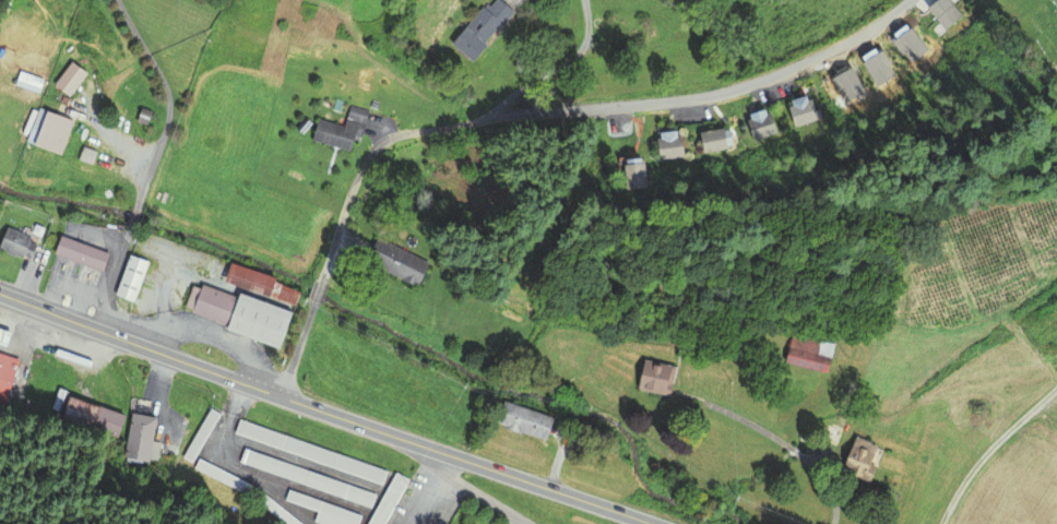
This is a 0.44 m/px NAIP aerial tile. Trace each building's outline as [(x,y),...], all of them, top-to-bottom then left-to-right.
[(467,61),(483,45),(479,41),(497,22),(499,24),(512,10),(500,0),(491,0),(484,9),(480,5),(447,44),(467,61)] [(925,8),(945,28),(959,15),(944,0),(933,0),(925,8)] [(910,29),(894,41),(911,61),(926,49),(910,29)] [(865,61),(876,84),(894,75),(883,52),(865,61)] [(73,61),(56,84),(71,95),(88,72),(73,61)] [(832,78),(845,102),(864,92),(851,68),(832,78)] [(786,106),(792,124),(819,117),(817,109),(813,110),(810,98),(786,106)] [(319,118),(313,139),(352,150),(355,138),(359,139),(368,110),(351,105),(345,126),(319,118)] [(49,110),(37,143),(63,153),(75,120),(49,110)] [(746,120),(752,139),(775,131),(768,112),(746,120)] [(699,132),(703,151),(725,145),(721,127),(699,132)] [(654,139),(656,157),(681,153),(678,134),(654,139)] [(620,165),(623,189),(642,187),(640,163),(620,165)] [(8,227),(0,247),(23,255),(31,236),(8,227)] [(63,236),(57,251),(105,269),(110,253),(63,236)] [(379,237),(368,259),(418,284),(429,262),(379,237)] [(131,255),(117,294),(134,300),(149,261),(131,255)] [(234,263),(227,281),(297,303),(301,291),(276,283),(278,278),(234,263)] [(203,286),(194,310),(230,323),(239,298),(203,286)] [(240,294),(239,298),(230,323),(228,329),(280,347),(292,312),(240,294)] [(10,346),(14,332),(0,327),(0,343),(10,346)] [(832,344),(791,333),(784,360),(826,371),(832,344)] [(4,407),(20,358),(0,352),(0,406),(4,407)] [(667,393),(674,367),(642,359),(636,386),(667,393)] [(73,396),(66,418),(120,436),(128,414),(73,396)] [(555,417),(507,401),(499,421),(547,437),(555,417)] [(212,408),(183,455),(193,461),(221,414),(212,408)] [(134,413),(127,457),(150,461),(157,417),(134,413)] [(240,418),(235,431),(382,483),(387,471),(240,418)] [(840,471),(868,481),(875,465),(867,463),(874,445),(854,437),(840,471)] [(245,448),(240,461),(371,507),(376,493),(245,448)] [(199,458),(194,467),(247,493),(251,485),(199,458)] [(367,523),(384,523),(408,479),(395,472),(367,523)] [(251,497),(286,523),(305,523),(259,488),(251,497)] [(286,499),(318,510),(314,520),(327,523),(358,523),(361,514),(289,488),(286,499)]
